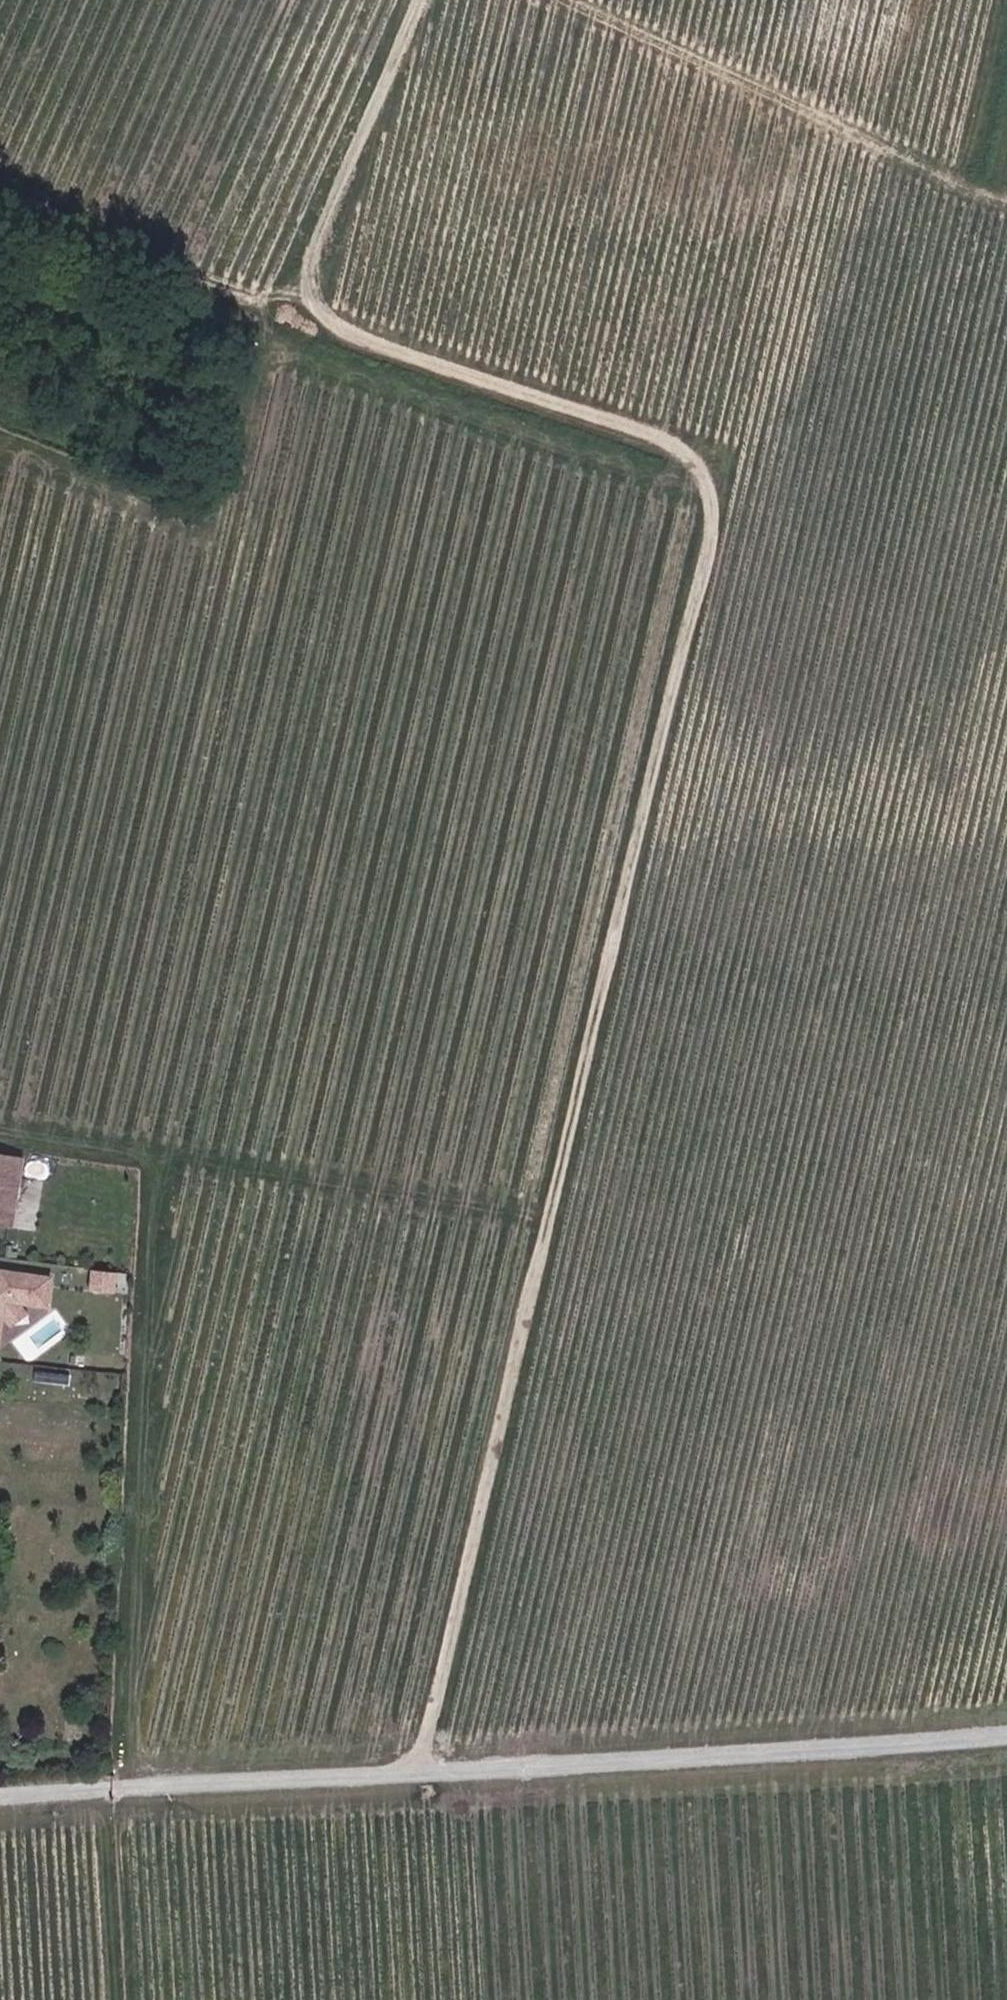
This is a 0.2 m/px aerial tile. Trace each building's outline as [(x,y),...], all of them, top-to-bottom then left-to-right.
[(39,1226),(42,1193),(21,1191),(25,1153),(0,1150),(0,1223),(39,1226)] [(13,1347),(17,1305),(52,1308),(56,1271),(0,1265),(0,1346),(13,1347)]
